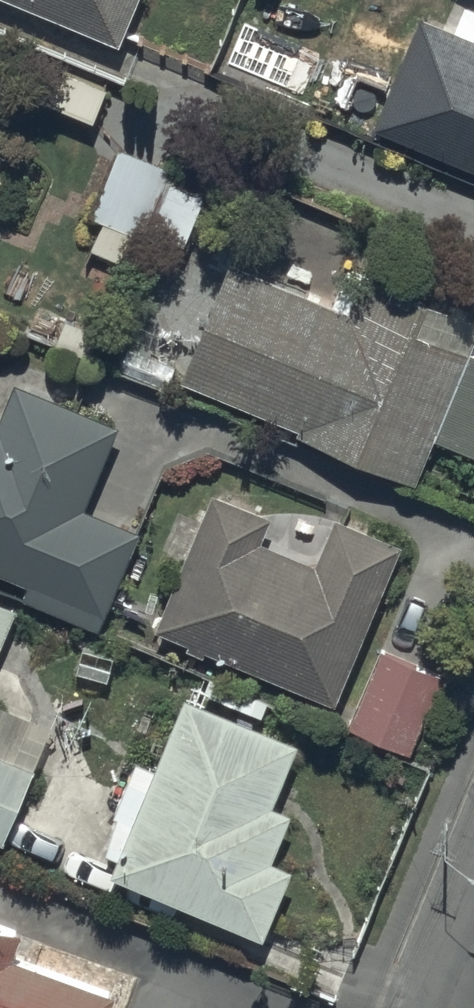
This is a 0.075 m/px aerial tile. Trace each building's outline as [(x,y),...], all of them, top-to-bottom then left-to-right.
[(116,52),(138,0),(0,0),(0,3),(116,52)] [(372,136),(473,178),(473,46),(417,23),(372,136)] [(106,93),(57,74),(43,109),(92,128),(106,93)] [(206,186),(117,151),(89,223),(101,228),(91,252),(120,264),(130,239),(178,258),(206,186)] [(181,388),(300,436),(297,441),(415,489),(434,444),(473,460),(473,364),(414,340),(426,311),(343,278),(330,312),(228,271),(181,388)] [(27,593),(22,606),(96,639),(139,540),(81,514),(118,433),(14,387),(0,419),(0,581),(27,593)] [(268,522),(212,499),(154,637),(333,713),(401,553),(331,523),(311,570),(257,547),(268,522)] [(0,608),(0,646),(13,614),(0,608)] [(443,672),(381,647),(346,734),(408,759),(443,672)] [(276,795),(295,752),(181,703),(151,774),(134,767),(111,821),(116,823),(100,861),(115,868),(108,882),(260,948),(291,876),(269,867),(289,819),(275,813),(282,797),(276,795)] [(32,776),(0,763),(0,849),(32,776)] [(113,1001),(10,966),(18,943),(0,937),(0,1007),(111,1007),(113,1001)]
